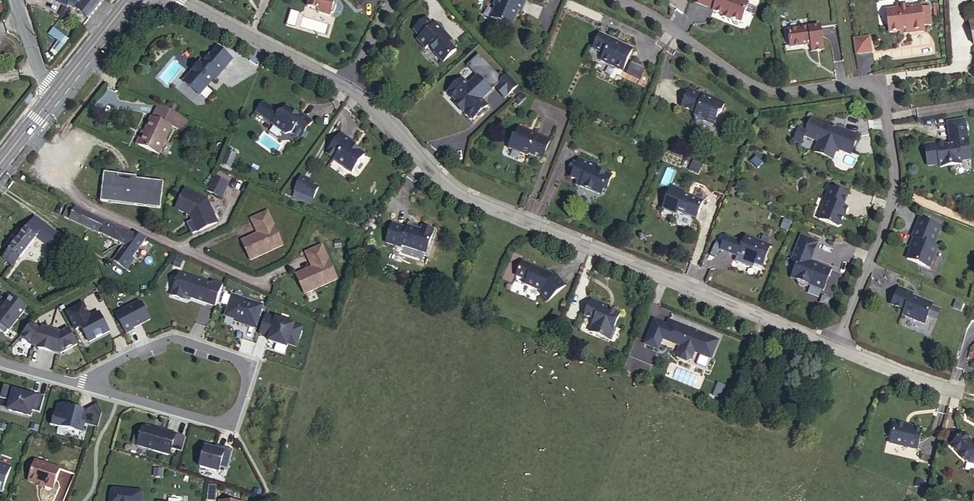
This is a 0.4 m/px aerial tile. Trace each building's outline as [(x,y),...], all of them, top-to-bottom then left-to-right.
[(68,9),(69,7),(72,0),(50,0),(68,9)] [(89,20),(104,0),(72,0),(69,7),(78,10),(78,11),(89,20)] [(335,1),(335,0),(310,0),(308,7),(318,10),(319,13),(330,16),(331,14),(334,12),(337,4),(335,1)] [(512,27),(518,11),(521,12),(526,0),(496,0),(494,5),(495,8),(491,17),(512,27)] [(700,1),(715,8),(715,9),(725,14),(724,16),(731,19),(732,17),(742,22),(751,3),(748,2),(749,0),(700,0),(700,1)] [(896,9),(885,10),(888,32),(899,31),(909,30),(909,33),(923,31),(922,25),(930,25),(928,7),(920,8),(920,6),(907,7),(906,4),(896,5),(896,9)] [(435,26),(428,18),(415,30),(422,38),(419,40),(427,50),(430,47),(445,64),(459,52),(451,43),(443,35),(446,32),(438,23),(435,26)] [(800,30),(789,31),(791,49),(803,47),(803,45),(806,44),(807,46),(812,45),(813,53),(824,51),(821,27),(810,29),(810,27),(800,29),(800,30)] [(454,41),(446,32),(443,35),(451,43),(454,41)] [(634,50),(601,35),(594,49),(606,55),(602,61),(623,72),(634,50)] [(868,39),(853,41),(855,56),(870,54),(868,39)] [(218,45),(211,53),(205,61),(202,58),(192,70),(190,71),(185,76),(185,78),(184,79),(200,93),(208,84),(208,82),(214,75),(216,77),(226,66),(233,58),(218,45)] [(465,80),(450,93),(458,102),(466,112),(475,120),(478,118),(481,118),(486,113),(486,110),(490,107),(481,98),(483,96),(490,90),(491,92),(499,85),(509,96),(520,86),(510,75),(503,81),(482,57),(470,68),(481,81),(475,87),(473,89),(465,80)] [(724,104),(689,89),(682,107),(696,113),(695,117),(695,122),(703,121),(713,125),(718,114),(721,113),(724,104)] [(520,96),(515,101),(518,105),(524,99),(520,96)] [(179,104),(172,101),(169,106),(177,109),(179,104)] [(466,112),(458,102),(456,104),(465,113),(466,112)] [(185,114),(159,103),(153,118),(173,127),(178,129),(185,114)] [(258,112),(273,123),(281,113),(282,114),(268,103),(264,103),(258,112)] [(281,113),(273,123),(287,134),(293,133),(301,139),(303,137),(307,131),(314,122),(302,113),(300,116),(295,112),(295,111),(288,106),(282,114),(281,113)] [(185,114),(178,129),(183,131),(190,116),(185,114)] [(152,117),(138,145),(160,155),(173,127),(153,118),(152,117)] [(850,155),(858,136),(836,128),(834,128),(831,127),(830,125),(811,118),(807,129),(804,137),(818,142),(813,152),(832,160),(836,149),(850,155)] [(964,119),(946,121),(950,145),(944,146),(943,141),(926,144),(929,164),(939,163),(939,166),(961,163),(960,160),(970,158),(968,143),(964,143),(963,139),(967,139),(964,119)] [(801,145),(804,137),(807,129),(799,126),(793,142),(801,145)] [(543,159),(550,140),(537,135),(536,136),(531,134),(531,133),(521,129),(518,138),(513,139),(509,148),(527,156),(530,154),(543,159)] [(344,133),(329,154),(337,160),(336,160),(351,172),(355,171),(367,154),(359,149),(358,149),(353,145),(355,142),(344,133)] [(228,152),(225,158),(232,160),(234,155),(228,152)] [(577,181),(575,185),(598,195),(601,194),(604,187),(607,188),(612,177),(599,172),(599,173),(595,172),(597,167),(579,159),(571,179),(577,181)] [(105,174),(102,202),(160,208),(163,182),(119,178),(119,175),(105,174)] [(215,177),(208,193),(222,199),(230,183),(215,177)] [(304,177),(297,193),(319,203),(325,189),(312,183),(313,181),(304,177)] [(848,193),(830,186),(824,199),(826,200),(823,207),(824,207),(819,219),(837,227),(841,226),(846,214),(844,214),(847,207),(843,206),(848,193)] [(685,192),(672,187),(663,210),(676,215),(677,212),(696,219),(703,201),(684,194),(685,192)] [(184,189),(175,208),(189,215),(197,233),(218,224),(207,199),(184,189)] [(34,194),(32,201),(53,210),(55,203),(34,194)] [(146,239),(135,234),(134,236),(76,208),(70,220),(126,246),(115,261),(127,270),(135,259),(132,257),(146,239)] [(270,216),(254,224),(260,238),(262,241),(256,244),(254,241),(244,246),(253,265),(286,250),(270,216)] [(940,225),(918,217),(911,236),(914,237),(906,258),(929,267),(937,245),(932,244),(940,225)] [(397,226),(390,245),(404,250),(406,247),(430,256),(438,233),(427,229),(425,233),(412,228),(411,231),(397,226)] [(26,231),(4,258),(15,266),(36,239),(26,231)] [(743,243),(727,237),(721,251),(738,257),(736,262),(745,265),(747,261),(754,263),(753,266),(761,269),(770,246),(746,236),(743,243)] [(818,242),(801,236),(792,261),(797,263),(793,273),(796,280),(798,286),(804,287),(809,285),(824,291),(827,284),(825,279),(829,277),(832,270),(816,264),(812,265),(811,262),(818,242)] [(326,249),(310,257),(316,271),(318,274),(311,277),(310,274),(300,279),(309,298),(342,283),(326,249)] [(178,258),(174,265),(181,268),(184,261),(178,258)] [(548,301),(566,285),(557,271),(555,273),(552,275),(544,271),(545,270),(523,263),(516,278),(526,282),(524,286),(542,290),(541,292),(548,301)] [(182,272),(174,294),(185,298),(186,294),(218,305),(225,283),(215,279),(214,283),(182,272)] [(912,292),(898,287),(891,304),(904,310),(902,315),(924,324),(932,304),(911,295),(912,292)] [(0,291),(0,309),(12,318),(22,305),(2,289),(0,291)] [(234,295),(227,315),(237,319),(250,323),(249,325),(258,327),(265,305),(234,295)] [(606,306),(591,299),(584,317),(594,321),(589,333),(609,340),(610,338),(612,337),(614,332),(613,330),(619,314),(612,312),(610,312),(605,310),(606,306)] [(144,303),(119,316),(128,333),(135,329),(135,328),(152,319),(144,303)] [(86,304),(70,313),(79,330),(84,327),(91,342),(112,331),(103,314),(94,319),(86,304)] [(266,317),(261,333),(271,337),(270,341),(288,347),(290,343),(298,346),(304,326),(274,316),(273,320),(266,317)] [(647,344),(662,351),(667,340),(684,347),(681,354),(683,359),(690,362),(695,360),(698,352),(714,359),(722,341),(701,332),(700,334),(696,332),(696,331),(672,321),(669,328),(656,323),(647,344)] [(34,323),(23,336),(33,345),(40,347),(40,348),(56,352),(56,351),(63,353),(80,344),(71,329),(65,332),(43,327),(41,330),(34,323)] [(6,385),(3,398),(13,401),(10,409),(32,415),(34,410),(42,412),(47,396),(36,393),(35,396),(24,393),(22,389),(6,385)] [(55,411),(51,421),(59,424),(59,422),(69,425),(68,428),(79,432),(82,423),(86,425),(98,429),(104,412),(99,404),(86,412),(73,407),(74,406),(65,402),(65,404),(61,402),(58,412),(55,411)] [(894,430),(891,443),(918,450),(923,430),(903,425),(904,424),(894,422),(893,430),(894,430)] [(144,428),(139,445),(171,455),(177,435),(160,430),(159,432),(155,430),(155,429),(148,427),(144,428)] [(964,434),(952,447),(966,461),(971,461),(971,463),(973,463),(973,440),(970,440),(964,434)] [(219,444),(217,448),(227,451),(224,460),(231,462),(235,450),(219,444)] [(208,445),(201,465),(220,471),(222,466),(229,468),(231,462),(224,460),(227,451),(217,448),(208,445)] [(2,489),(12,465),(0,460),(0,488),(2,489)] [(36,461),(29,482),(38,485),(38,484),(53,489),(60,469),(36,461)] [(145,491),(112,488),(109,495),(109,500),(143,500),(145,491)]
